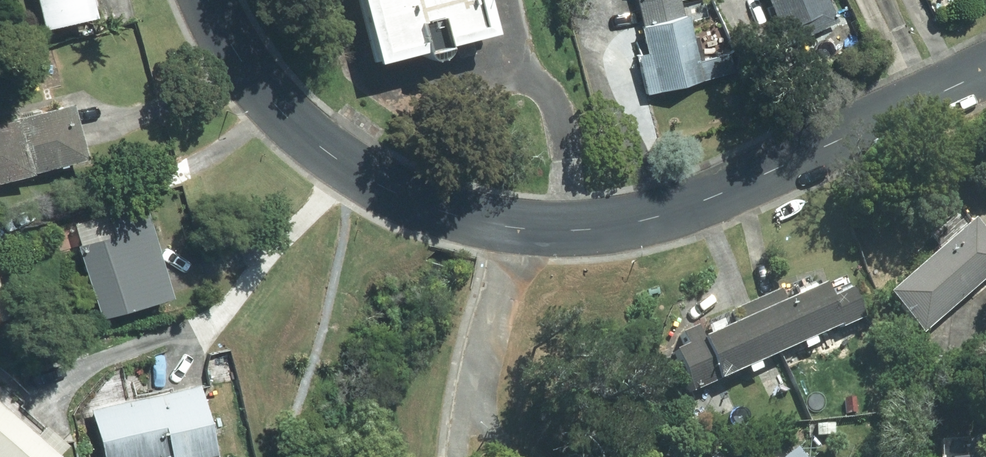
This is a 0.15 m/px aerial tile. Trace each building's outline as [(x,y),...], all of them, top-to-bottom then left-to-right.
[(90,0),(35,0),(42,24),(93,11),(90,0)] [(433,51),(434,46),(434,43),(482,30),(474,0),(347,0),(363,60),(408,49),(409,52),(410,55),(412,58),(416,60),(420,61),(426,59),(430,57),(433,54),(433,51)] [(636,5),(641,25),(639,25),(645,52),(635,55),(645,94),(722,76),(717,57),(698,61),(686,14),(682,15),(679,0),(656,0),(636,5)] [(758,0),(763,11),(765,10),(773,27),(778,25),(786,44),(837,22),(828,0),(759,0),(758,0)] [(87,154),(71,100),(0,120),(0,179),(87,154)] [(171,294),(143,199),(105,210),(112,234),(77,244),(99,315),(171,294)] [(922,333),(985,279),(985,233),(974,219),(887,291),(922,333)] [(755,300),(779,353),(839,327),(840,329),(863,318),(850,289),(830,298),(824,283),(784,301),(779,289),(755,300)] [(690,393),(779,353),(755,300),(731,311),(736,322),(700,338),(695,325),(679,333),(684,345),(672,351),(690,393)] [(90,407),(103,456),(152,456),(160,455),(160,456),(216,456),(195,379),(90,407)] [(0,400),(0,456),(49,456),(56,449),(0,400)] [(977,435),(978,453),(954,454),(954,456),(985,456),(985,435),(977,435)] [(791,449),(788,451),(784,446),(771,456),(797,456),(791,449)]
